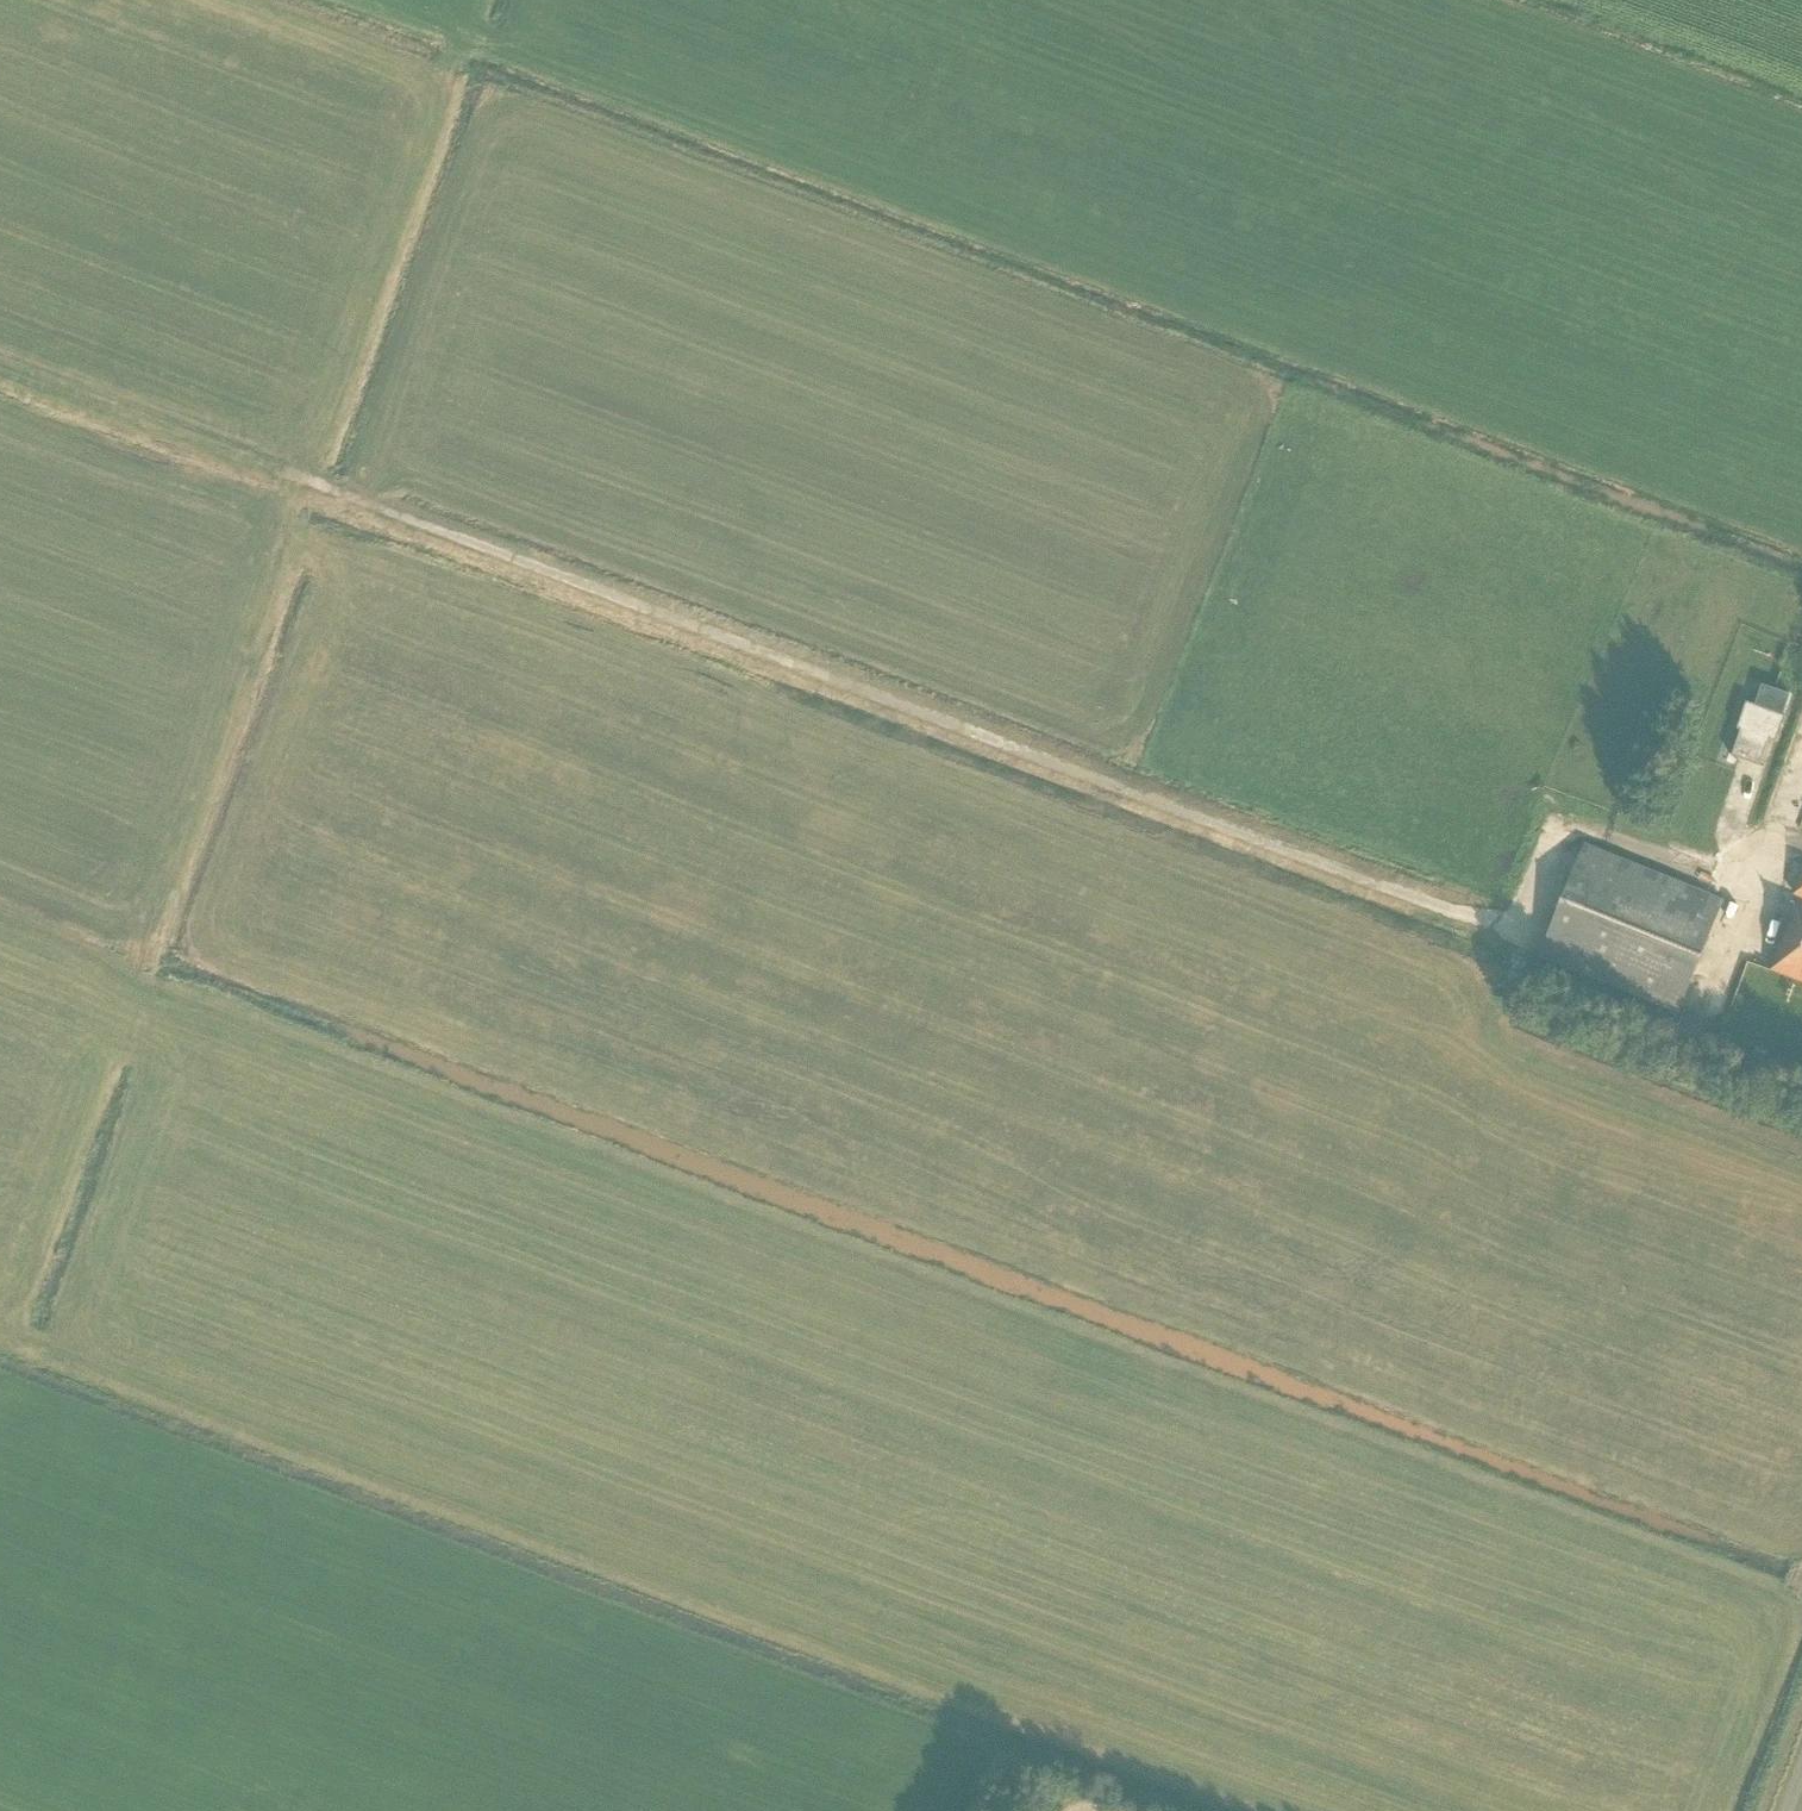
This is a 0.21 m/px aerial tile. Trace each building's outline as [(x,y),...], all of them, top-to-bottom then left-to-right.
[(1783,715),(1790,694),(1763,685),(1756,706),(1746,703),(1737,729),(1742,730),(1733,756),(1761,766),(1770,740),(1777,742),(1787,716),(1783,715)] [(1679,1013),(1724,901),(1586,845),(1541,957),(1679,1013)] [(1793,860),(1782,889),(1801,897),(1801,863),(1793,860)] [(1780,974),(1801,982),(1801,900),(1793,924),(1790,923),(1772,970),(1780,974)] [(1801,1054),(1801,1004),(1737,980),(1721,1023),(1801,1054)]
